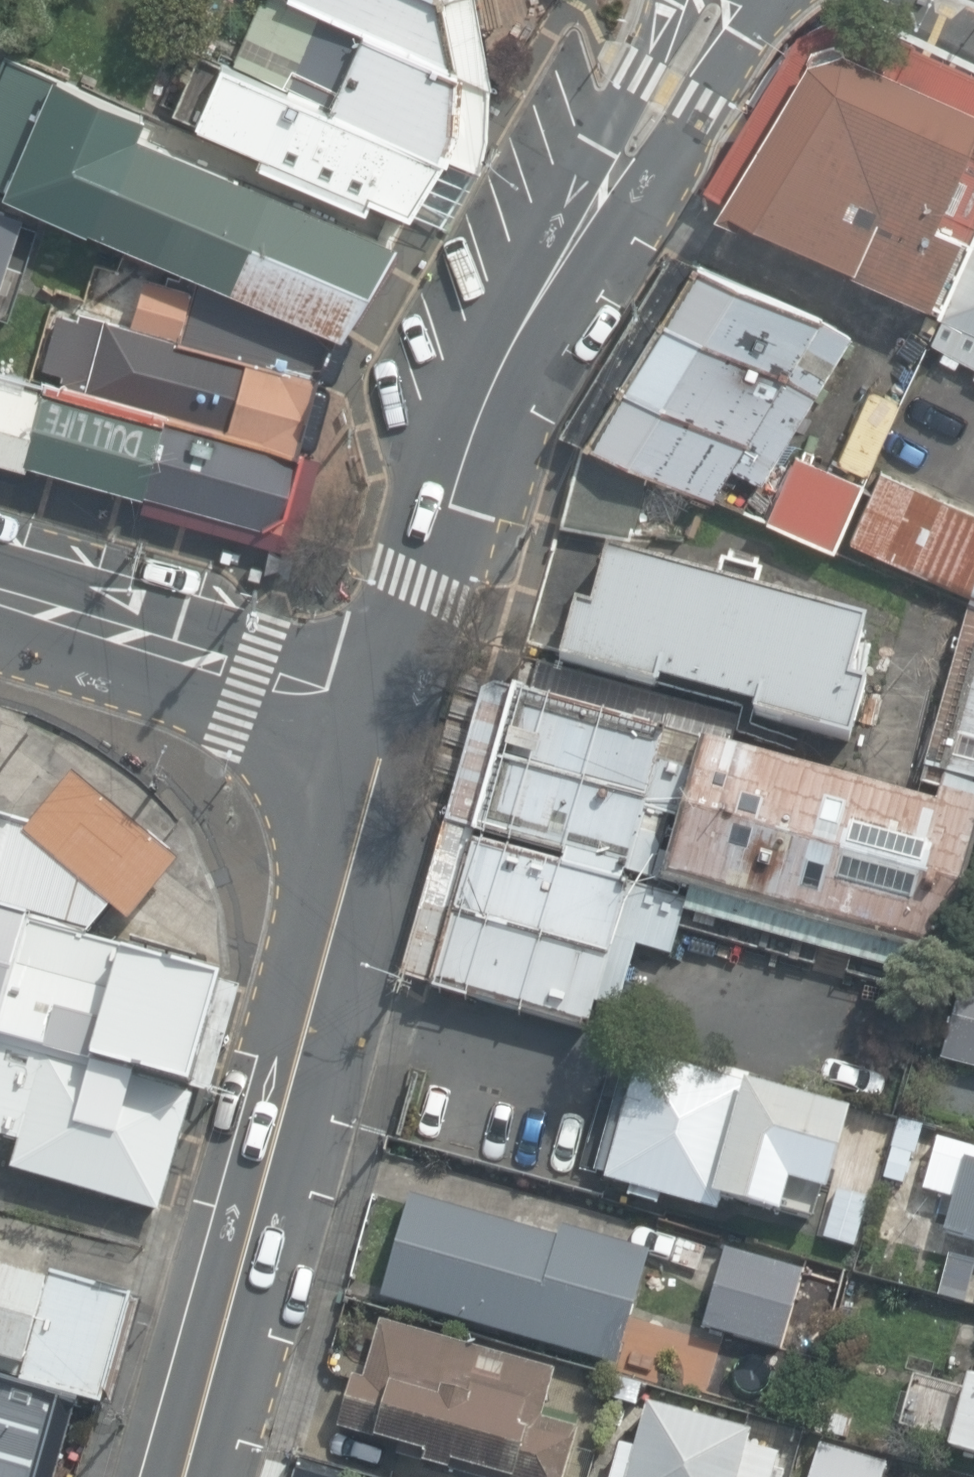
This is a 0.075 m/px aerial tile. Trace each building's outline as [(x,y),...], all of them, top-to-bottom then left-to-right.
[(467,71),(451,0),(297,0),(324,11),(467,71)] [(295,85),(450,153),(464,126),(467,71),(324,11),(295,85)] [(180,113),(411,212),(450,153),(295,85),(205,46),(180,113)] [(973,238),(973,104),(850,49),(811,55),(728,206),(945,300),(973,238)] [(0,139),(0,197),(44,215),(97,83),(33,57),(0,139)] [(97,224),(343,326),(403,237),(140,127),(97,224)] [(0,220),(0,314),(7,316),(33,231),(0,220)] [(945,300),(936,322),(973,340),(973,238),(945,300)] [(830,313),(701,264),(590,438),(653,466),(717,495),(830,313)] [(323,377),(343,326),(202,272),(196,289),(124,269),(110,315),(84,308),(66,382),(169,410),(306,448),(323,377)] [(0,365),(0,452),(29,460),(49,377),(0,365)] [(66,382),(49,377),(29,460),(146,493),(169,410),(66,382)] [(306,448),(169,410),(146,493),(265,524),(289,508),(306,448)] [(653,466),(590,438),(567,522),(632,536),(653,466)] [(856,476),(792,446),(765,505),(830,535),(856,476)] [(877,461),(846,533),(973,588),(973,503),(877,461)] [(874,622),(609,548),(593,603),(584,600),(568,657),(856,738),(873,677),(859,673),(874,622)] [(696,735),(656,881),(943,955),(973,852),(973,608),(973,607),(916,795),(696,735)] [(696,735),(526,689),(487,835),(656,881),(696,735)] [(95,941),(122,908),(32,830),(0,819),(0,913),(95,941)] [(656,881),(487,835),(445,986),(614,1032),(656,881)] [(192,1099),(228,981),(95,941),(0,913),(0,1041),(192,1099)] [(942,969),(924,1050),(973,1062),(973,977),(942,969)] [(192,1099),(0,1041),(0,1137),(21,1143),(11,1176),(162,1219),(192,1099)] [(744,1087),(643,1058),(607,1183),(708,1211),(713,1194),(744,1087)] [(855,1117),(744,1087),(713,1194),(820,1223),(855,1117)] [(918,1128),(904,1124),(885,1188),(938,1203),(930,1232),(973,1245),(973,1144),(918,1128)] [(394,1183),(365,1277),(611,1354),(641,1260),(394,1183)] [(712,1228),(679,1316),(772,1351),(806,1263),(712,1228)] [(128,1296),(0,1261),(0,1384),(80,1408),(92,1411),(128,1296)] [(331,1343),(305,1435),(458,1476),(570,1476),(588,1411),(571,1406),(577,1383),(550,1376),(555,1357),(364,1303),(351,1349),(331,1343)] [(925,1426),(973,1442),(973,1355),(972,1360),(951,1354),(925,1426)] [(616,1379),(584,1476),(783,1476),(795,1437),(616,1379)] [(80,1408),(0,1384),(0,1476),(60,1476),(80,1408)]
